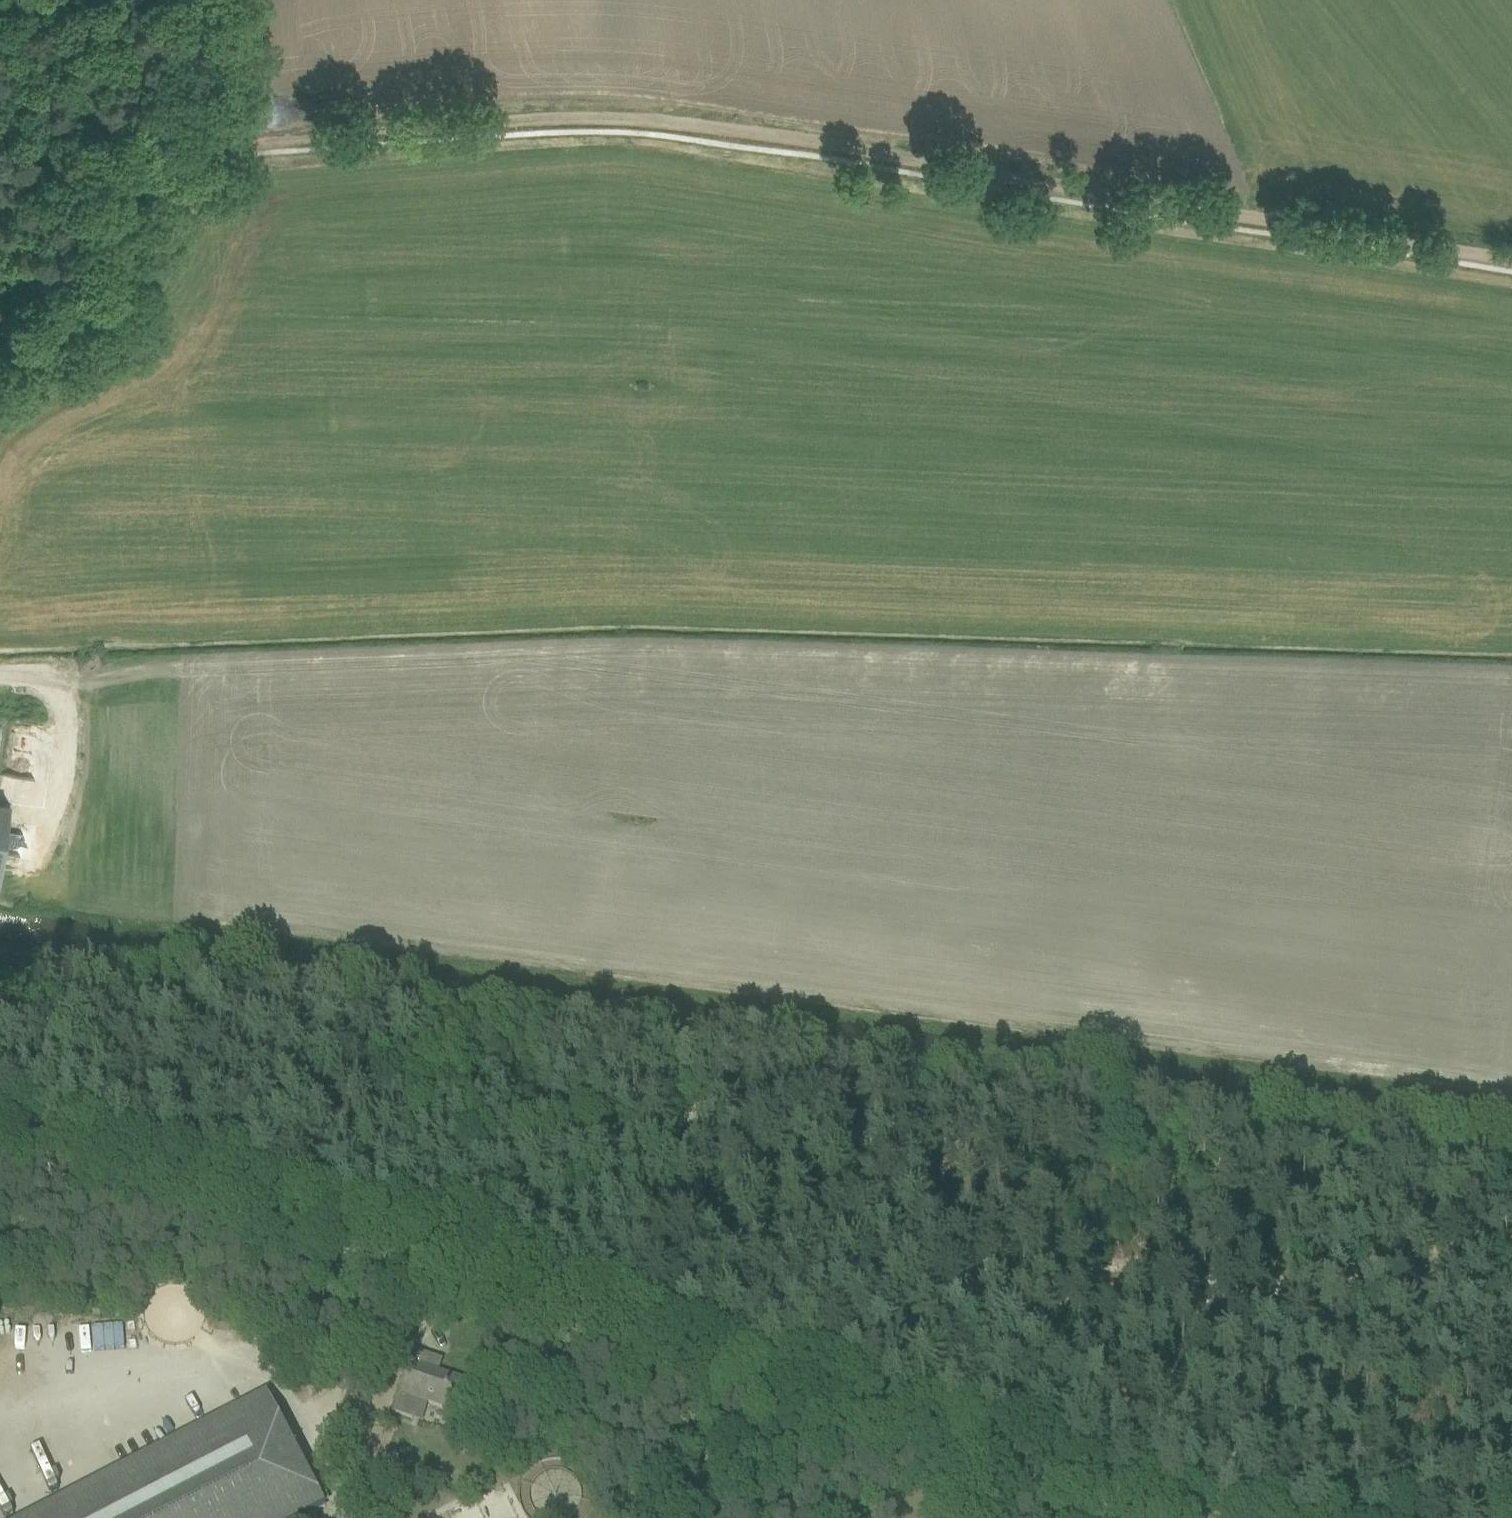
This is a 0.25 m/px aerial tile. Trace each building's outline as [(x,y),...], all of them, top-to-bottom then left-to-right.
[(11,800),(0,799),(0,884),(11,800)] [(416,1352),(401,1396),(458,1416),(469,1385),(429,1371),(433,1358),(416,1352)] [(325,1509),(266,1395),(28,1517),(307,1517),(325,1509)] [(360,1462),(357,1469),(367,1473),(370,1465),(360,1462)]
